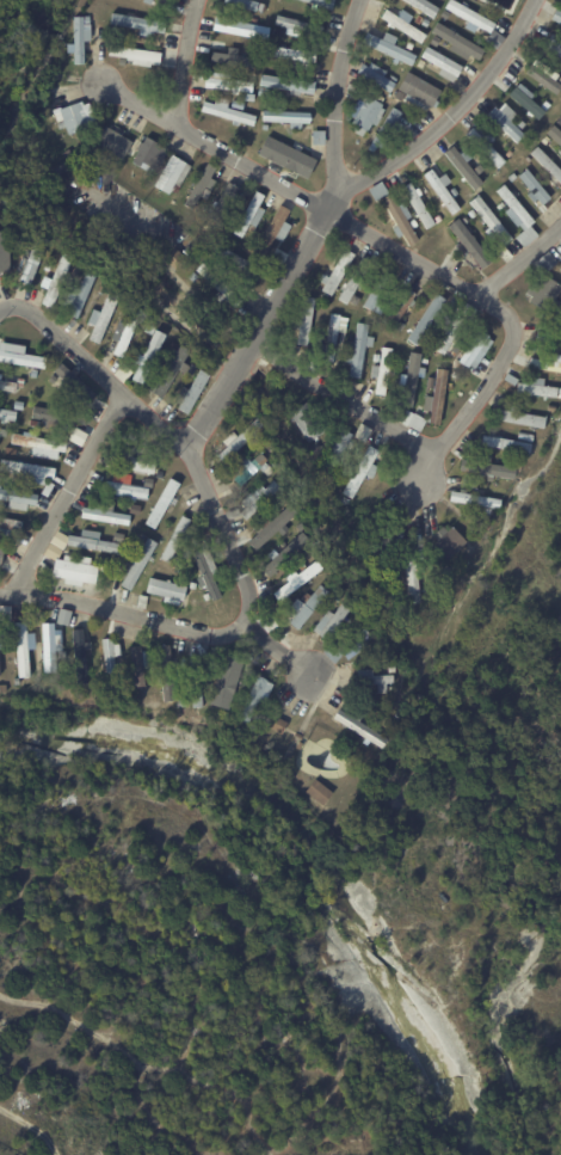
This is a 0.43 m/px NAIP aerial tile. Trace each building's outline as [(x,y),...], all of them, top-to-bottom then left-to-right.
[(226,2),(226,0),(252,0),(267,5),(265,12),(259,11),(259,13),(253,11),(226,2)] [(331,8),(303,0),(333,0),(331,8)] [(434,17),(406,0),(427,0),(439,8),(434,17)] [(446,8),(452,0),(455,0),(463,5),(466,1),(473,6),(470,8),(497,24),(492,33),(446,8)] [(557,8),(560,11),(560,23),(555,20),(553,19),(557,8)] [(387,10),(396,17),(401,10),(412,17),(407,24),(425,35),(420,44),(380,18),(386,10),(387,10)] [(440,16),(444,10),(450,13),(446,19),(440,16)] [(161,32),(161,33),(107,25),(110,13),(128,16),(128,12),(138,14),(137,18),(164,21),(161,32)] [(322,27),(320,35),(300,30),(298,37),(290,36),(291,30),(272,25),(275,16),(322,26),(322,27)] [(81,27),(81,29),(88,29),(88,42),(84,42),(84,64),(72,64),(72,18),(87,17),(88,25),(81,25),(81,27)] [(217,30),(214,30),(216,18),(252,25),(253,17),(260,18),(259,26),(270,29),(267,39),(258,37),(257,41),(249,39),(251,36),(217,30)] [(421,24),(425,18),(430,21),(426,27),(421,24)] [(432,32),(438,23),(451,30),(454,27),(458,30),(456,33),(485,50),(479,61),(470,55),(467,60),(449,50),(452,44),(432,32)] [(504,39),(494,30),(486,39),(496,48),(504,39)] [(413,66),(364,43),(369,33),(383,39),(387,32),(399,37),(395,45),(417,55),(413,66)] [(553,33),(560,39),(560,57),(543,45),(548,38),(549,39),(553,33)] [(430,44),(434,36),(440,39),(437,47),(430,44)] [(161,53),(160,64),(152,63),(150,67),(131,64),(132,59),(109,55),(110,45),(161,53)] [(210,62),(211,53),(229,54),(229,47),(240,48),(239,56),(255,57),(254,67),(246,66),(246,70),(239,69),(239,66),(210,62)] [(296,60),(271,57),(272,47),(315,53),(314,62),(296,60)] [(463,67),(454,82),(439,74),(443,68),(423,56),(429,47),(463,67)] [(415,64),(419,59),(426,62),(421,68),(415,64)] [(547,74),(560,85),(560,88),(556,94),(525,70),(530,63),(537,68),(542,62),(550,69),(547,74)] [(362,75),(357,73),(363,63),(370,68),(372,63),(386,73),(383,76),(395,85),(390,93),(386,91),(384,92),(380,90),(381,88),(362,75)] [(206,87),(205,87),(206,78),(215,78),(215,72),(226,73),(224,79),(254,82),(253,92),(242,91),(242,93),(234,93),(234,90),(206,87)] [(436,105),(434,109),(431,106),(431,109),(423,104),(419,109),(403,99),(406,94),(397,90),(407,72),(440,91),(434,100),(438,103),(436,105)] [(315,82),(315,86),(318,87),(318,90),(315,90),(314,93),(301,92),(301,96),(290,93),(290,90),(259,85),(261,74),(315,82)] [(510,96),(520,82),(535,96),(531,100),(545,112),(538,121),(510,96)] [(349,84),(359,86),(358,92),(346,90),(347,84),(349,84)] [(374,123),(368,133),(366,131),(364,136),(351,128),(355,123),(353,122),(356,118),(350,115),(359,99),(365,103),(372,90),(386,98),(382,104),(383,105),(381,109),(386,111),(380,122),(375,119),(374,123)] [(203,111),(205,102),(215,104),(217,97),(230,100),(228,107),(257,116),(254,125),(203,111)] [(81,127),(66,133),(61,118),(55,121),(50,109),(57,106),(79,100),(81,106),(88,104),(93,116),(86,119),(87,125),(81,127)] [(545,111),(541,106),(545,102),(550,105),(545,111)] [(518,143),(488,115),(495,106),(499,110),(506,103),(516,112),(508,119),(525,135),(518,143)] [(261,122),(261,111),(276,112),(276,109),(280,109),(279,112),(309,113),(308,123),(302,123),(302,129),(288,129),(288,123),(261,122)] [(393,131),(382,149),(371,143),(393,109),(402,115),(399,121),(402,123),(400,128),(396,125),(393,131)] [(520,129),(514,124),(518,119),(524,124),(520,129)] [(261,124),(270,123),(270,131),(261,133),(261,124)] [(553,127),(560,134),(560,147),(547,134),(553,127)] [(111,130),(132,143),(123,160),(97,145),(107,128),(111,130)] [(497,166),(468,134),(474,128),(483,139),(492,131),(497,137),(489,145),(506,162),(500,168),(497,166)] [(312,145),(312,131),(323,131),(323,146),(312,145)] [(130,160),(144,135),(159,143),(159,145),(165,148),(158,160),(153,156),(146,170),(130,160)] [(545,146),(542,141),(548,136),(551,140),(545,146)] [(314,147),(316,147),(315,167),(300,167),(291,167),(291,166),(283,166),(283,155),(277,155),(277,146),(314,147)] [(549,156),(560,169),(560,183),(557,186),(549,177),(551,173),(531,153),(538,146),(549,156)] [(475,190),(445,153),(455,147),(462,155),(467,150),(473,158),(468,162),(483,184),(475,190)] [(62,152),(69,148),(74,155),(67,160),(62,152)] [(155,186),(173,155),(192,166),(180,186),(181,186),(177,195),(171,190),(168,195),(155,186)] [(216,168),(210,178),(216,182),(210,190),(205,188),(193,209),(184,204),(208,162),(216,168)] [(476,168),(481,165),(485,170),(480,173),(476,168)] [(434,172),(439,179),(446,174),(452,183),(445,186),(450,192),(457,188),(461,192),(454,198),(461,209),(454,215),(425,174),(433,170),(434,172)] [(534,177),(553,199),(543,207),(518,177),(528,170),(534,177)] [(517,178),(511,182),(508,178),(513,173),(517,178)] [(238,186),(239,188),(235,192),(241,197),(235,208),(229,204),(223,214),(224,215),(223,217),(222,217),(218,222),(208,215),(229,182),(238,186)] [(381,182),(388,193),(375,202),(368,189),(381,182)] [(403,189),(412,183),(417,190),(419,188),(424,195),(419,197),(436,225),(427,229),(403,189)] [(538,236),(526,247),(517,236),(524,231),(519,225),(522,223),(497,191),(504,185),(534,222),(530,226),(538,236)] [(261,208),(265,209),(255,227),(249,223),(242,238),(233,233),(240,220),(238,217),(240,213),(243,214),(257,190),(265,196),(259,205),(261,208)] [(395,219),(383,198),(393,192),(400,205),(406,202),(413,216),(408,219),(411,222),(418,219),(421,225),(414,228),(420,240),(411,245),(405,234),(399,238),(394,228),(399,226),(395,219)] [(488,205),(512,238),(505,244),(513,256),(506,260),(499,251),(503,248),(497,241),(499,239),(470,201),(479,195),(488,205)] [(10,205),(5,201),(10,196),(14,199),(10,205)] [(503,202),(506,205),(500,210),(497,207),(503,202)] [(289,213),(284,221),(291,226),(283,241),(276,238),(264,259),(253,253),(265,232),(264,231),(266,225),(269,226),(280,205),(290,210),(289,213)] [(473,209),(477,215),(473,220),(468,214),(473,209)] [(443,220),(437,223),(434,219),(440,215),(443,220)] [(462,219),(467,216),(470,221),(467,225),(462,219)] [(493,262),(482,269),(449,226),(458,219),(493,262)] [(220,226),(223,220),(228,223),(224,229),(220,226)] [(10,272),(0,272),(0,231),(8,231),(10,272)] [(45,238),(29,284),(17,279),(20,271),(16,270),(20,256),(26,258),(35,234),(45,238)] [(259,266),(253,277),(249,275),(246,279),(235,274),(239,268),(205,250),(211,240),(259,266)] [(184,256),(186,258),(175,270),(164,259),(175,247),(184,256)] [(353,252),(356,254),(332,295),(322,289),(326,283),(320,279),(325,274),(329,277),(346,248),(353,252)] [(72,256),(53,307),(42,303),(48,289),(44,284),(47,278),(53,277),(62,252),(72,256)] [(189,259),(193,253),(197,257),(193,263),(189,259)] [(363,258),(372,263),(353,294),(360,299),(357,306),(349,301),(347,305),(339,299),(363,258)] [(241,300),(234,307),(195,269),(202,260),(241,300)] [(70,285),(64,303),(69,305),(66,314),(80,318),(94,273),(85,271),(80,288),(70,285)] [(187,277),(192,271),(198,276),(193,282),(187,277)] [(392,278),(384,291),(389,294),(387,297),(382,295),(372,312),(363,306),(383,271),(393,277),(392,278)] [(545,276),(560,286),(560,289),(555,299),(560,302),(555,311),(550,308),(547,313),(530,302),(534,296),(545,276)] [(99,284),(105,287),(103,294),(97,291),(99,284)] [(415,295),(413,299),(415,301),(412,306),(409,303),(399,319),(405,324),(400,331),(384,321),(407,287),(417,293),(415,295)] [(121,293),(99,343),(90,338),(95,325),(88,321),(94,308),(100,312),(111,288),(121,293)] [(437,294),(446,300),(437,314),(443,318),(438,325),(433,321),(418,345),(407,338),(437,294)] [(308,345),(298,343),(301,328),(295,327),(296,317),(302,318),(306,296),(316,297),(308,345)] [(461,313),(467,302),(477,308),(471,319),(461,313)] [(122,357),(113,354),(118,342),(112,339),(119,321),(125,324),(131,311),(140,314),(122,357)] [(339,314),(339,315),(347,318),(343,345),(335,364),(325,365),(325,360),(321,360),(322,352),(318,351),(319,343),(326,344),(331,312),(339,314)] [(457,331),(443,354),(433,348),(455,313),(464,319),(457,331)] [(370,322),(368,334),(376,337),(374,346),(366,345),(362,377),(352,376),(353,367),(351,367),(351,361),(346,361),(347,351),(353,352),(355,350),(347,349),(349,340),(356,343),(359,321),(370,322)] [(142,383),(132,379),(140,364),(134,361),(137,352),(143,356),(147,346),(146,346),(148,340),(150,340),(153,333),(146,330),(147,325),(165,333),(142,383)] [(492,340),(470,373),(464,369),(467,365),(455,357),(461,348),(464,351),(480,328),(488,334),(486,337),(492,340)] [(537,331),(560,333),(560,342),(540,340),(536,340),(537,331)] [(178,369),(161,398),(152,393),(175,349),(169,345),(172,340),(189,350),(181,362),(189,365),(184,373),(178,369)] [(25,365),(0,361),(0,349),(5,350),(6,343),(26,346),(25,354),(47,357),(44,369),(39,368),(38,377),(32,376),(33,367),(30,365),(30,371),(24,370),(25,365)] [(394,348),(386,393),(376,392),(384,346),(394,348)] [(413,407),(402,405),(405,391),(399,389),(402,373),(408,374),(412,351),(423,354),(420,367),(426,367),(426,373),(420,373),(413,407)] [(537,360),(560,363),(560,372),(528,368),(529,358),(537,360)] [(123,382),(112,374),(122,362),(132,370),(123,382)] [(72,370),(98,394),(90,404),(54,371),(62,363),(72,370)] [(187,413),(177,407),(199,369),(209,374),(187,413)] [(449,370),(440,424),(430,422),(431,412),(423,411),(425,395),(433,398),(438,369),(449,370)] [(503,379),(506,371),(517,379),(513,385),(503,379)] [(556,387),(560,388),(560,397),(516,392),(517,382),(525,383),(526,375),(543,377),(542,385),(556,386),(556,387)] [(429,377),(434,379),(432,388),(426,388),(429,377)] [(16,393),(0,391),(0,380),(17,382),(16,393)] [(12,407),(13,400),(24,401),(23,410),(12,407)] [(315,405),(320,414),(316,416),(325,431),(316,436),(320,441),(318,443),(314,437),(307,442),(290,411),(307,401),(309,407),(315,405)] [(241,403),(248,407),(239,418),(233,413),(241,403)] [(491,417),(492,406),(511,410),(512,405),(520,406),(519,411),(547,417),(545,428),(491,417)] [(64,423),(63,429),(44,425),(44,419),(30,417),(32,406),(67,411),(64,423)] [(2,419),(0,419),(0,408),(17,411),(16,420),(8,419),(7,423),(1,422),(2,419)] [(420,432),(426,420),(414,413),(407,425),(420,432)] [(264,425),(226,463),(217,455),(227,447),(222,442),(233,432),(238,437),(257,418),(264,425)] [(378,432),(381,434),(374,446),(355,435),(362,423),(378,432)] [(69,439),(81,445),(87,434),(75,427),(69,439)] [(1,428),(8,430),(7,436),(0,435),(1,428)] [(344,429),(355,435),(352,438),(357,441),(353,447),(349,444),(333,469),(325,463),(329,455),(323,451),(327,444),(333,448),(344,429)] [(517,437),(518,431),(529,434),(528,440),(517,437)] [(56,451),(55,459),(30,454),(31,447),(8,442),(11,432),(64,441),(62,451),(56,450),(56,451)] [(503,438),(531,443),(530,453),(483,446),(486,435),(503,438)] [(143,472),(118,466),(123,444),(158,451),(153,473),(143,472)] [(378,450),(380,451),(372,463),(378,467),(372,478),(366,474),(352,499),(343,493),(370,446),(378,450)] [(103,449),(116,456),(110,468),(97,461),(103,449)] [(240,486),(234,480),(239,475),(234,471),(246,457),(251,462),(261,453),(269,459),(265,462),(269,467),(264,473),(259,468),(240,486)] [(483,456),(488,457),(487,463),(516,468),(514,479),(493,475),(492,483),(487,481),(488,475),(460,471),(461,460),(473,461),(474,455),(483,456)] [(514,457),(523,460),(520,473),(517,472),(518,467),(512,466),(514,457)] [(17,473),(0,470),(0,459),(53,467),(51,479),(45,478),(44,484),(17,480),(17,473)] [(105,492),(107,481),(113,483),(116,473),(128,475),(127,484),(149,489),(148,499),(105,492)] [(335,474),(340,478),(337,483),(332,480),(335,474)] [(174,494),(155,529),(146,524),(171,479),(180,484),(174,494)] [(47,480),(60,487),(56,493),(43,486),(47,480)] [(245,521),(242,518),(228,524),(226,517),(239,512),(245,508),(239,502),(258,484),(263,489),(271,480),(278,489),(245,521)] [(8,502),(0,500),(0,489),(36,494),(35,504),(36,504),(36,502),(41,494),(53,502),(45,514),(35,505),(26,504),(25,511),(7,509),(8,502)] [(461,489),(466,490),(466,492),(500,498),(499,509),(449,500),(451,490),(460,492),(461,489)] [(343,496),(349,499),(345,504),(339,500),(343,496)] [(280,506),(278,503),(283,498),(286,500),(280,506)] [(82,517),(84,506),(103,510),(104,503),(113,504),(112,511),(131,515),(129,526),(117,523),(116,527),(111,526),(112,522),(82,517)] [(257,551),(249,543),(258,534),(253,529),(265,518),(270,523),(289,505),(296,514),(283,524),(289,530),(283,535),(278,530),(257,551)] [(340,508),(346,505),(349,514),(344,516),(340,508)] [(421,521),(421,506),(434,505),(436,521),(421,521)] [(180,515),(189,518),(184,528),(191,532),(183,547),(177,543),(167,561),(159,557),(180,515)] [(8,536),(0,535),(0,517),(23,521),(20,530),(10,529),(8,536)] [(491,522),(486,527),(482,522),(487,518),(491,522)] [(196,527),(209,521),(215,535),(212,536),(214,540),(205,543),(204,539),(201,540),(196,527)] [(466,540),(467,542),(464,545),(467,548),(463,552),(460,548),(445,561),(431,547),(454,527),(466,540)] [(122,554),(119,553),(118,558),(107,555),(109,552),(103,551),(103,553),(99,552),(99,551),(93,549),(92,551),(87,551),(87,548),(66,545),(68,535),(81,536),(81,530),(98,533),(97,540),(124,543),(122,554)] [(50,542),(62,549),(68,538),(56,531),(50,542)] [(267,579),(260,572),(271,561),(266,557),(271,552),(276,557),(297,536),(304,543),(267,579)] [(476,539),(479,540),(473,545),(469,541),(474,536),(476,539)] [(159,543),(131,590),(123,585),(127,578),(123,576),(128,569),(131,570),(149,537),(159,543)] [(374,557),(384,539),(393,543),(382,561),(374,557)] [(49,547),(60,552),(58,555),(56,554),(55,558),(45,553),(48,547),(49,547)] [(415,565),(419,602),(408,603),(402,549),(413,547),(415,565)] [(212,559),(218,572),(212,575),(222,597),(214,601),(212,598),(206,601),(204,595),(210,592),(192,552),(202,548),(203,551),(209,548),(212,559)] [(73,555),(74,557),(73,561),(97,566),(93,583),(81,580),(80,586),(62,583),(63,578),(50,576),(53,558),(62,559),(62,554),(73,555)] [(322,569),(278,601),(272,592),(289,580),(285,575),(294,569),(297,573),(315,559),(322,569)] [(380,563),(386,569),(381,572),(376,566),(380,563)] [(144,591),(148,577),(165,582),(165,579),(169,579),(168,582),(185,585),(181,601),(178,600),(177,604),(162,601),(164,597),(158,596),(158,595),(154,594),(153,595),(148,592),(144,591)] [(298,628),(290,622),(292,619),(285,613),(297,598),(304,604),(307,601),(303,597),(307,592),(312,596),(321,584),(328,591),(298,628)] [(338,602),(332,597),(335,592),(341,597),(338,602)] [(352,604),(327,640),(312,629),(325,609),(331,613),(343,597),(352,604)] [(10,619),(0,619),(0,604),(10,604),(10,619)] [(72,611),(60,608),(57,623),(69,625),(72,611)] [(277,625),(278,625),(266,632),(263,626),(273,619),(277,625)] [(16,622),(27,621),(29,637),(35,637),(35,645),(29,646),(30,676),(19,677),(16,622)] [(51,623),(53,634),(58,634),(58,644),(53,644),(54,671),(42,672),(42,657),(39,657),(38,652),(42,652),(41,623),(51,622),(51,623)] [(85,643),(87,682),(76,683),(72,629),(82,628),(85,643)] [(346,661),(344,657),(333,665),(322,650),(334,641),(341,652),(356,643),(351,637),(364,628),(366,633),(370,631),(375,638),(346,661)] [(103,639),(113,638),(113,644),(122,644),(122,656),(115,656),(116,678),(109,678),(107,669),(105,669),(103,639)] [(149,659),(143,661),(144,686),(134,687),(130,647),(142,646),(142,653),(150,653),(150,659),(149,659)] [(171,646),(172,662),(178,661),(179,669),(172,670),(174,700),(164,701),(160,646),(171,646)] [(243,662),(242,665),(240,665),(238,672),(243,675),(240,688),(234,687),(232,695),(212,690),(223,653),(243,659),(243,662)] [(186,658),(197,657),(197,666),(204,666),(205,683),(198,683),(199,692),(205,692),(205,695),(199,696),(201,706),(190,707),(186,658)] [(375,670),(375,676),(393,675),(394,683),(387,683),(388,693),(380,694),(378,684),(353,687),(353,677),(359,677),(358,670),(375,669),(375,670)] [(257,676),(266,680),(266,682),(272,684),(265,699),(259,696),(247,724),(236,719),(241,708),(239,707),(241,701),(243,702),(255,675),(257,676)] [(223,700),(223,705),(216,704),(217,695),(224,695),(223,700)] [(341,711),(350,717),(352,713),(358,717),(356,720),(393,743),(387,752),(332,718),(338,708),(341,711)] [(276,717),(286,723),(280,733),(264,725),(271,713),(276,717)]
